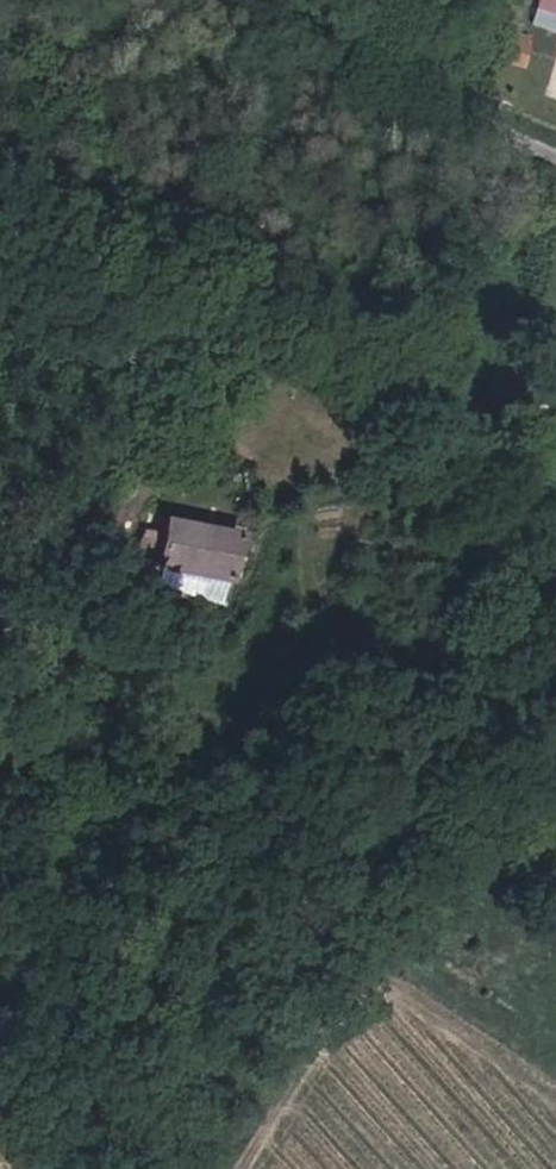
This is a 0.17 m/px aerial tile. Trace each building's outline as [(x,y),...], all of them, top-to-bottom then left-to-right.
[(532,23),(555,29),(555,0),(537,0),(532,23)] [(225,575),(234,535),(171,520),(170,531),(150,530),(133,568),(160,574),(161,563),(225,575)]
